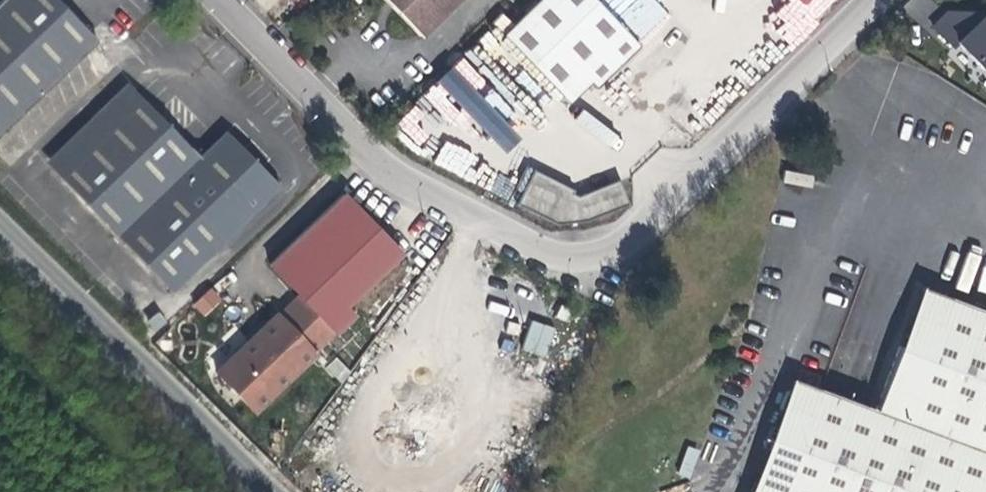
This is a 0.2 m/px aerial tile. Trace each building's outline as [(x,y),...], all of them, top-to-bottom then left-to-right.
[(97,41),(68,10),(58,0),(2,0),(0,2),(0,134),(97,41)] [(395,1),(390,6),(420,36),(457,0),(394,0),(395,1)] [(595,0),(539,0),(502,36),(567,103),(581,89),(589,82),(594,87),(638,45),(595,0)] [(952,47),(956,43),(976,23),(966,14),(965,13),(946,13),(932,27),(952,47)] [(985,14),(976,23),(956,43),(985,72),(985,15),(985,14)] [(985,14),(966,14),(976,23),(985,14)] [(306,32),(293,18),(287,25),(295,33),(294,34),(298,39),(306,32)] [(518,137),(449,65),(435,81),(503,153),(518,137)] [(54,171),(135,92),(127,83),(45,163),(54,171)] [(171,291),(279,186),(226,132),(209,148),(205,152),(191,152),(191,148),(189,146),(188,146),(135,92),(54,171),(171,291)] [(397,125),(418,147),(441,125),(420,103),(397,125)] [(533,169),(515,204),(556,224),(586,220),(628,204),(618,179),(578,196),(572,193),(573,190),(533,169)] [(299,296),(333,331),(336,333),(353,315),(346,306),(401,254),(373,225),(342,193),(269,264),(299,296)] [(211,287),(192,303),(203,317),(223,300),(211,287)] [(927,356),(949,298),(921,287),(909,319),(899,346),(927,356)] [(312,351),(333,331),(299,296),(279,316),(277,313),(216,372),(254,411),(314,353),(312,351)] [(949,298),(927,356),(899,346),(876,410),(818,389),(780,491),(985,491),(985,312),(949,298)] [(530,320),(521,350),(546,357),(555,327),(530,320)] [(818,389),(791,379),(749,491),(780,491),(818,389)] [(688,476),(697,452),(686,448),(677,472),(688,476)]
